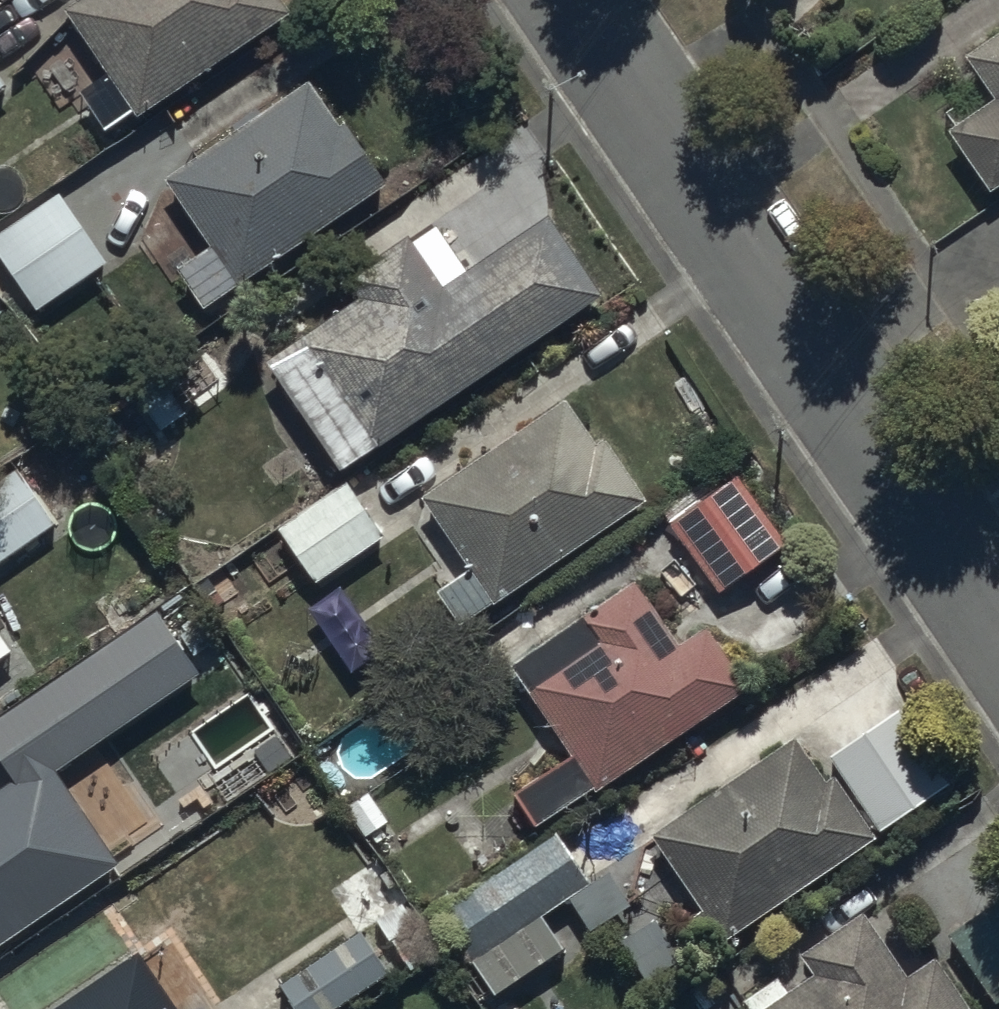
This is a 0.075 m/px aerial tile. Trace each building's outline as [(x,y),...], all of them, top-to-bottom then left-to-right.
[(108,60),(80,79),(107,120),(136,101),(139,106),(292,4),(289,0),(68,0),(108,60)] [(969,46),(998,92),(998,26),(969,46)] [(12,80),(0,62),(0,88),(12,80)] [(315,68),(169,167),(239,272),(391,171),(351,111),(346,115),(315,68)] [(953,122),(990,179),(998,173),(998,92),(953,122)] [(0,225),(0,246),(42,304),(110,254),(58,183),(0,225)] [(362,285),(270,349),(347,459),(608,278),(554,200),(467,260),(438,219),(418,233),(413,226),(351,269),(362,285)] [(568,391),(423,488),(473,562),(441,584),(463,616),(652,489),(609,426),(597,434),(568,391)] [(19,464),(0,477),(0,559),(57,519),(19,464)] [(739,466),(670,514),(721,586),(789,538),(739,466)] [(348,471),(278,520),(317,578),(388,529),(348,471)] [(573,747),(513,784),(536,821),(754,686),(712,618),(678,639),(638,575),(516,655),(573,747)] [(0,789),(0,943),(118,863),(56,773),(201,674),(158,611),(0,717),(0,762),(12,780),(0,789)] [(797,730),(653,826),(705,904),(690,913),(710,944),(880,832),(837,767),(826,774),(797,730)] [(591,876),(555,825),(439,906),(495,987),(565,938),(544,909),(591,876)] [(953,929),(997,998),(998,997),(998,899),(953,929)] [(939,951),(912,970),(867,903),(804,946),(818,965),(792,983),(782,969),(743,996),(752,1008),(979,1008),(939,951)] [(391,964),(362,921),(280,975),(302,1008),(322,1008),(391,964)] [(39,1008),(186,1008),(140,941),(39,1008)]
